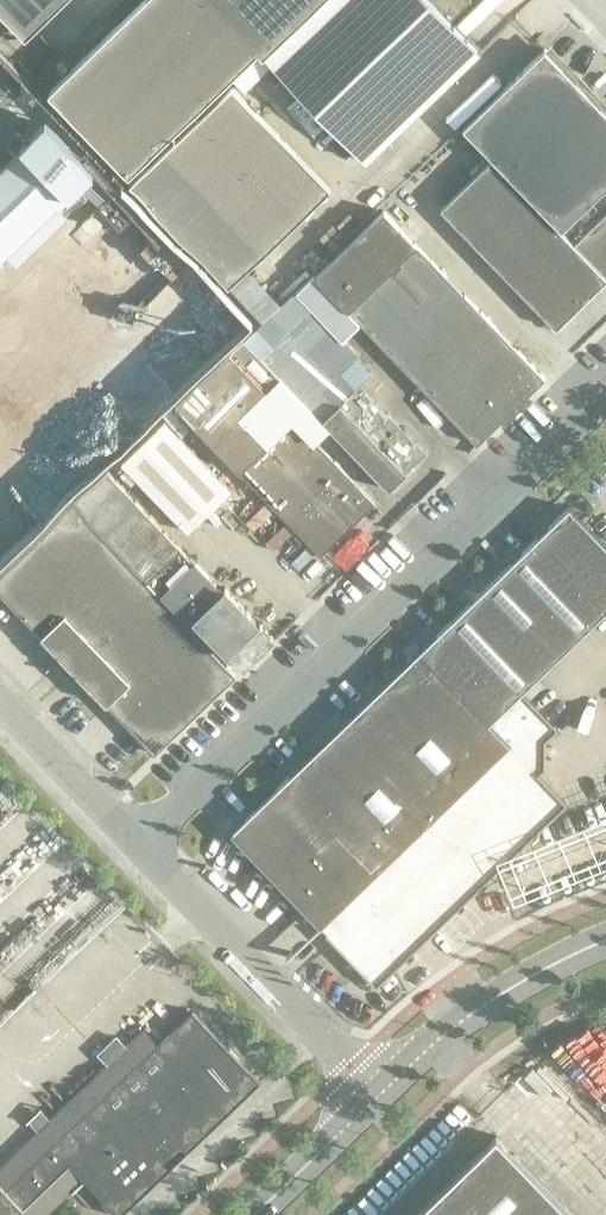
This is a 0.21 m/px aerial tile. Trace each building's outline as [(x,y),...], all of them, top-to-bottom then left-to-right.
[(7,30),(21,16),(6,0),(0,6),(0,22),(7,30)] [(321,0),(142,0),(48,92),(128,174),(256,49),(263,57),(321,0)] [(263,57),(365,162),(480,50),(450,19),(470,0),(321,0),(263,57)] [(462,128),(495,162),(577,82),(544,48),(462,128)] [(495,162),(528,196),(605,120),(605,112),(577,82),(495,162)] [(129,185),(228,287),(260,322),(280,303),(248,268),(330,188),(231,86),(129,185)] [(21,146),(0,166),(0,256),(8,249),(18,259),(68,211),(60,202),(70,193),(93,169),(44,118),(18,143),(21,146)] [(528,196),(561,230),(605,187),(605,120),(528,196)] [(459,124),(440,139),(451,153),(470,139),(459,124)] [(574,244),(492,159),(440,208),(555,328),(605,279),(605,276),(574,244)] [(348,310),(416,244),(383,210),(315,276),(348,310)] [(605,276),(605,213),(574,244),(605,276)] [(416,244),(348,310),(360,322),(395,359),(464,294),(416,244)] [(360,322),(348,310),(315,276),(313,274),(296,290),(343,338),(360,322)] [(464,294),(395,359),(457,424),(516,367),(535,387),(545,378),(464,294)] [(239,415),(279,377),(243,339),(175,405),(224,456),(252,428),(239,415)] [(516,367),(457,424),(476,444),(535,387),(516,367)] [(388,489),(426,453),(359,384),(322,420),(388,489)] [(292,417),(266,442),(348,528),(375,502),(292,417)] [(121,462),(187,531),(231,489),(165,420),(121,462)] [(266,442),(252,428),(224,456),(320,555),(348,528),(266,442)] [(243,669),(275,638),(225,587),(222,590),(108,472),(74,505),(188,624),(194,618),(243,669)] [(235,521),(245,530),(266,507),(256,498),(235,521)] [(91,688),(154,754),(236,675),(72,504),(0,573),(0,593),(91,688)] [(605,610),(605,545),(569,507),(230,832),(375,984),(565,802),(537,773),(544,767),(544,738),(556,727),(521,691),(605,610)] [(79,1091),(50,1119),(131,1204),(260,1081),(192,1010),(157,1044),(143,1028),(125,1045),(116,1035),(96,1053),(107,1065),(79,1091)] [(82,1178),(118,1214),(120,1214),(131,1204),(50,1119),(42,1111),(29,1123),(38,1131),(0,1167),(0,1214),(43,1214),(82,1178)] [(495,1135),(413,1214),(573,1214),(495,1135)]
